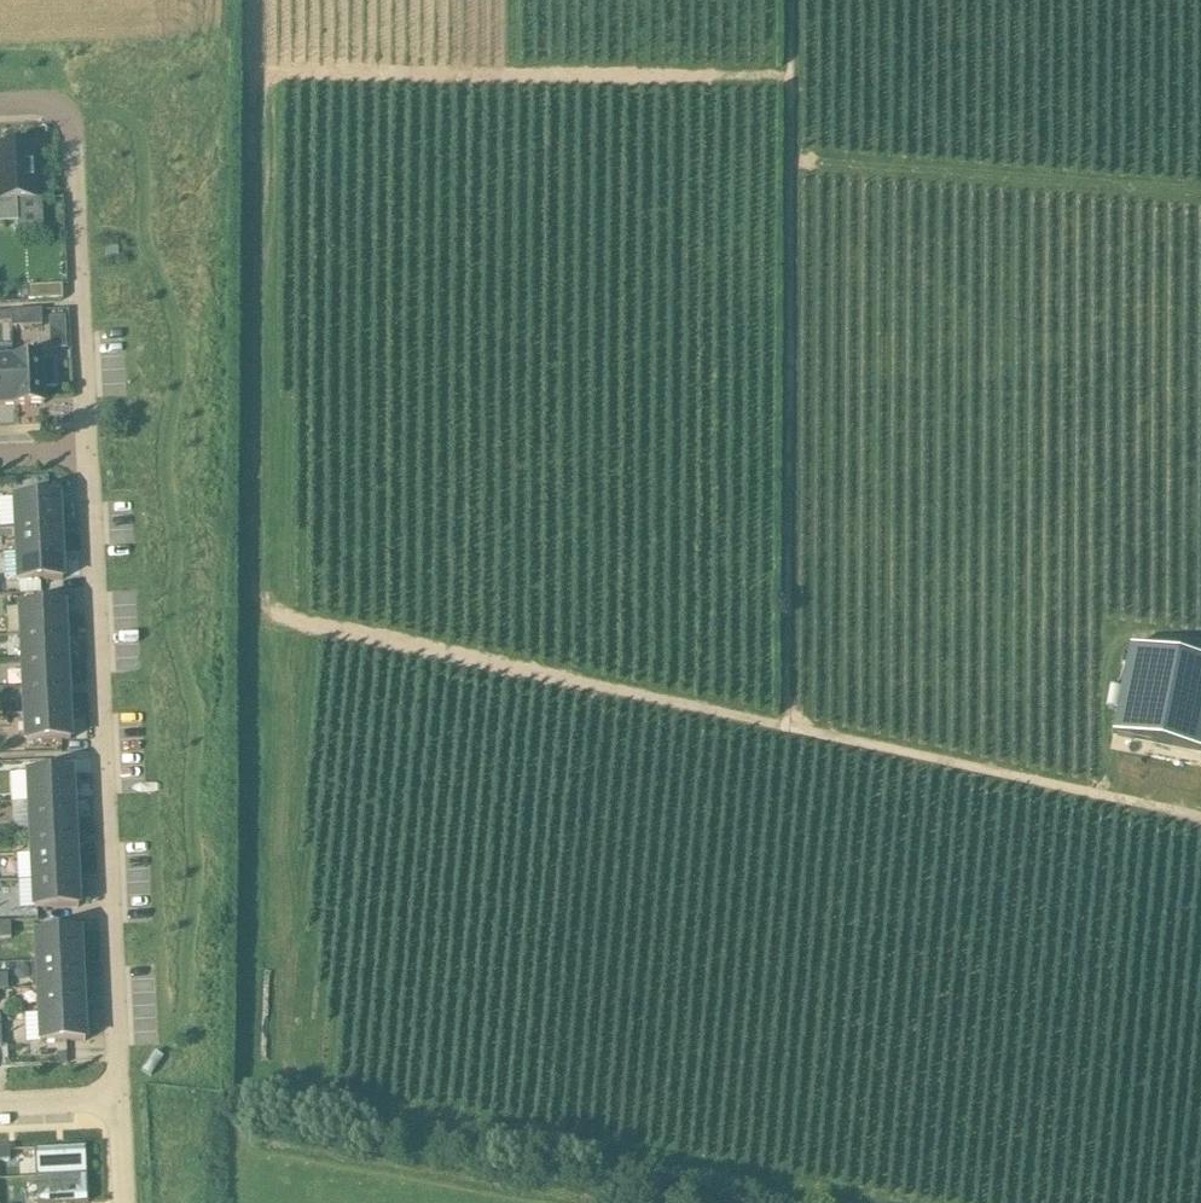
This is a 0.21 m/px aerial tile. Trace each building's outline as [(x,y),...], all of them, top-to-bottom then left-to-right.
[(18,222),(17,200),(35,199),(32,146),(0,147),(0,223),(18,222)] [(62,284),(28,286),(29,300),(63,299),(62,284)] [(41,310),(11,311),(12,327),(42,326),(41,310)] [(66,329),(65,317),(49,318),(50,330),(66,329)] [(42,360),(13,362),(15,405),(44,404),(43,388),(57,388),(55,360),(42,361),(42,360)] [(15,405),(13,362),(0,362),(0,406),(15,405)] [(15,499),(16,527),(60,525),(58,496),(57,496),(57,497),(15,499)] [(61,551),(60,525),(16,527),(18,553),(33,552),(61,551)] [(18,580),(18,582),(62,580),(61,552),(61,551),(33,552),(18,553),(17,553),(5,554),(6,577),(10,580),(18,580)] [(21,635),(65,633),(63,604),(62,604),(62,605),(20,607),(21,635)] [(22,661),(66,659),(65,633),(21,635),(22,661)] [(1200,752),(1200,663),(1130,649),(1113,735),(1200,752)] [(23,686),(23,687),(67,685),(67,684),(66,659),(22,661),(23,686)] [(23,687),(25,713),(68,711),(67,685),(23,687)] [(68,711),(25,713),(12,714),(13,743),(26,742),(70,740),(68,712),(68,711)] [(28,773),(29,801),(73,799),(71,771),(28,773)] [(29,803),(30,827),(74,826),(73,800),(73,799),(29,801),(29,803)] [(30,828),(31,853),(75,852),(74,826),(30,827),(30,828)] [(31,854),(33,879),(76,878),(75,852),(31,853),(31,854)] [(76,878),(33,879),(33,881),(34,909),(76,907),(76,908),(78,908),(76,879),(76,878)] [(0,923),(0,940),(10,939),(9,923),(0,923)] [(35,933),(36,962),(80,959),(79,931),(35,933)] [(80,961),(80,959),(36,962),(32,962),(33,988),(38,988),(81,986),(80,961)] [(38,989),(39,1014),(83,1012),(81,987),(81,986),(38,988),(38,989)] [(83,1012),(39,1014),(39,1017),(40,1043),(82,1041),(84,1041),(83,1015),(83,1012)] [(35,1149),(36,1177),(87,1174),(85,1146),(35,1149)] [(0,1147),(0,1161),(10,1160),(10,1147),(0,1147)] [(37,1202),(77,1202),(88,1202),(87,1174),(36,1177),(37,1202)]
